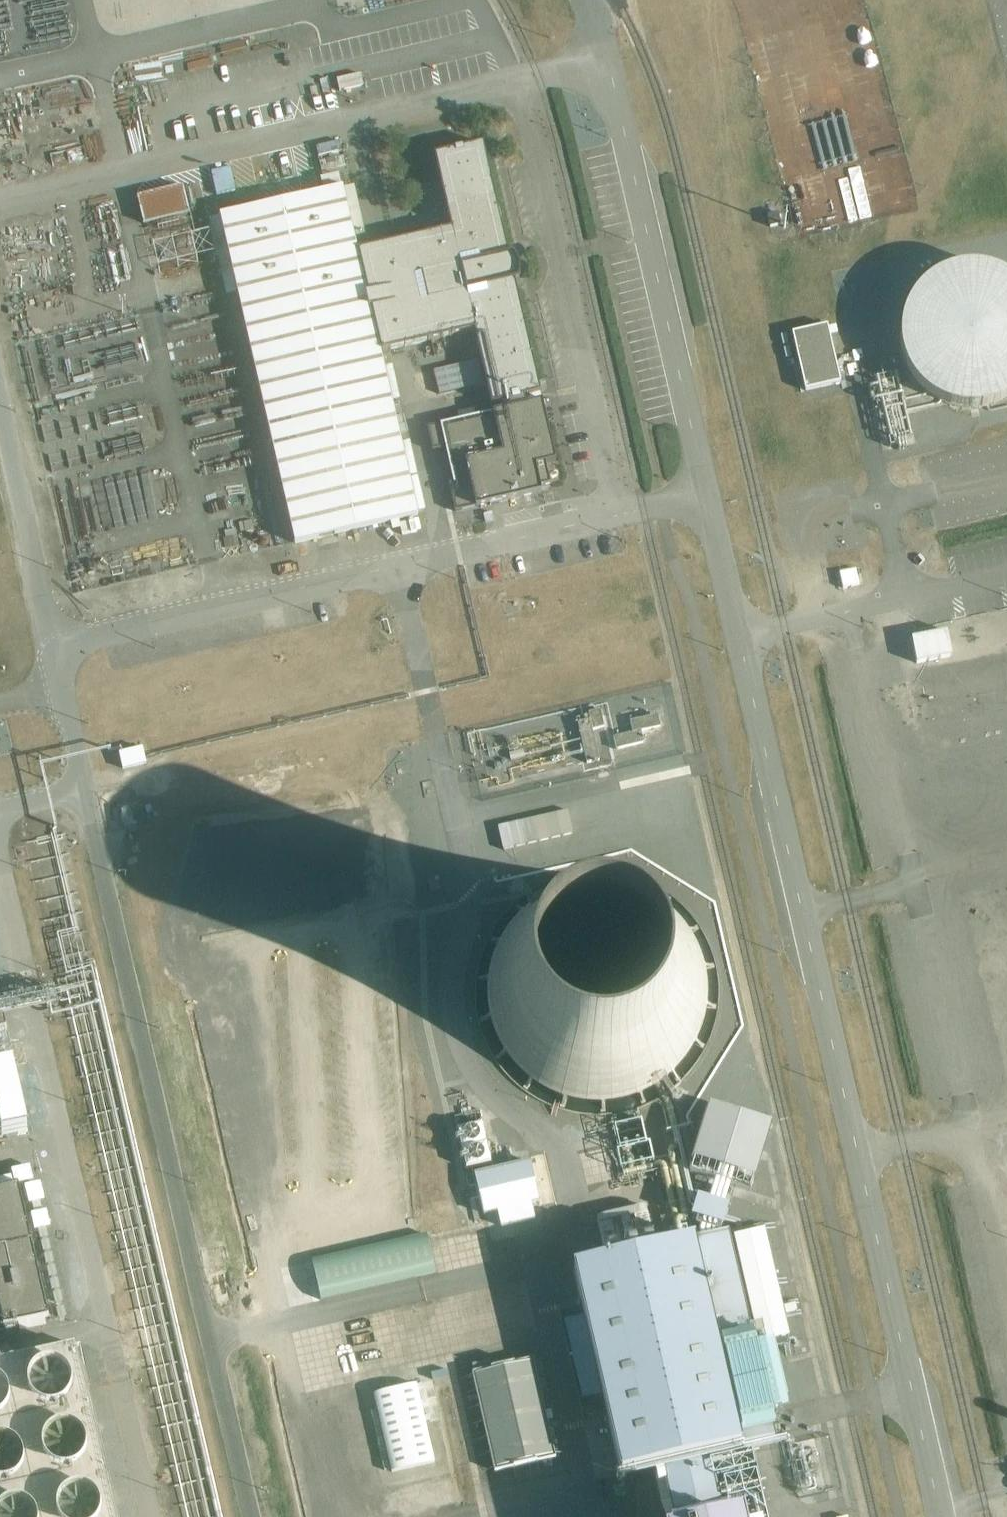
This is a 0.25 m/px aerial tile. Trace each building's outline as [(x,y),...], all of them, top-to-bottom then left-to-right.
[(338,94),(362,89),(359,74),(335,79),(338,94)] [(317,159),(341,153),(338,141),(314,146),(317,159)] [(237,296),(294,547),(317,542),(391,526),(392,533),(400,531),(402,538),(421,534),(418,522),(399,527),(399,525),(412,522),(418,518),(417,514),(425,512),(418,479),(409,481),(409,479),(418,477),(409,444),(401,445),(399,437),(407,435),(403,419),(395,421),(391,403),(400,402),(392,368),(384,370),(380,355),(474,334),(491,407),(508,404),(540,396),(514,285),(518,284),(520,278),(520,270),(517,263),(513,258),(508,258),(483,147),(434,158),(451,232),(357,255),(354,243),(365,240),(354,190),(343,192),(343,191),(342,191),(338,178),(320,182),(323,195),(219,219),(219,221),(209,223),(226,299),(237,296)] [(215,197),(233,193),(228,166),(209,170),(215,197)] [(190,216),(183,189),(138,199),(144,226),(190,216)] [(945,409),(969,414),(993,411),(1006,404),(1006,277),(984,269),(960,268),(937,276),(918,290),(905,310),(898,332),(900,356),(908,378),(924,397),(945,409)] [(827,329),(791,337),(804,394),(840,385),(829,339),(837,337),(835,329),(828,331),(827,329)] [(470,363),(446,369),(451,393),(476,387),(470,363)] [(439,371),(416,376),(421,399),(444,394),(439,371)] [(899,376),(866,383),(883,456),(915,449),(899,376)] [(540,396),(508,404),(510,412),(476,420),(474,411),(457,415),(459,423),(427,431),(433,454),(445,452),(453,486),(449,487),(455,515),(541,496),(540,492),(550,489),(545,467),(556,465),(540,396)] [(294,547),(296,560),(320,555),(317,542),(294,547)] [(853,568),(837,572),(842,591),(858,588),(853,568)] [(992,618),(907,633),(916,683),(1001,668),(992,618)] [(900,646),(896,629),(879,633),(883,650),(900,646)] [(599,764),(592,733),(603,731),(600,713),(588,716),(589,723),(577,726),(587,766),(599,764)] [(632,736),(613,741),(616,753),(643,747),(641,735),(660,730),(657,718),(629,725),(632,736)] [(119,756),(123,772),(146,766),(143,751),(119,756)] [(121,813),(125,830),(134,828),(130,810),(121,813)] [(530,855),(522,818),(498,823),(499,829),(476,834),(484,871),(508,866),(506,860),(530,855)] [(95,966),(83,968),(80,957),(84,955),(80,936),(78,936),(77,928),(78,928),(56,835),(51,836),(73,933),(57,936),(66,977),(71,975),(72,979),(66,981),(67,989),(54,992),(53,990),(0,1002),(0,1139),(27,1132),(1,1019),(48,1007),(51,1018),(71,1013),(186,1516),(222,1516),(95,966)] [(475,1006),(479,1028),(487,1049),(499,1068),(514,1085),(532,1099),(552,1109),(573,1115),(596,1118),(618,1116),(640,1110),(660,1100),(678,1087),(694,1070),(706,1051),(714,1030),(718,1008),(718,986),(715,964),(707,943),(695,923),(680,907),(662,893),(642,883),(620,876),(598,874),(575,876),(554,882),(533,892),(515,905),(500,922),(488,941),(480,961),(475,984),(475,1006)] [(754,1183),(768,1127),(708,1109),(690,1166),(692,1167),(690,1175),(714,1183),(707,1203),(697,1200),(690,1221),(722,1230),(728,1211),(722,1209),(729,1188),(749,1194),(752,1183),(754,1183)] [(529,1164),(474,1177),(483,1217),(497,1215),(501,1231),(535,1222),(532,1207),(539,1205),(529,1164)] [(2,1321),(3,1328),(18,1325),(20,1334),(46,1328),(44,1319),(49,1318),(18,1186),(14,1187),(12,1178),(0,1181),(0,1314),(2,1321)] [(601,1396),(621,1477),(775,1441),(770,1417),(786,1413),(772,1348),(755,1351),(728,1234),(712,1238),(656,1251),(645,1209),(597,1220),(607,1263),(572,1270),(584,1318),(563,1323),(581,1400),(601,1396)] [(763,1234),(735,1241),(746,1288),(773,1281),(763,1234)] [(319,1297),(434,1274),(427,1236),(311,1259),(319,1297)] [(776,1291),(748,1298),(759,1344),(787,1338),(776,1291)] [(75,1351),(0,1368),(0,1516),(112,1516),(75,1351)] [(552,1458),(531,1364),(475,1377),(495,1471),(552,1458)] [(416,1387),(373,1396),(392,1475),(434,1465),(416,1387)] [(751,1456),(710,1465),(710,1464),(655,1476),(657,1484),(663,1483),(670,1516),(764,1516),(751,1456)]
